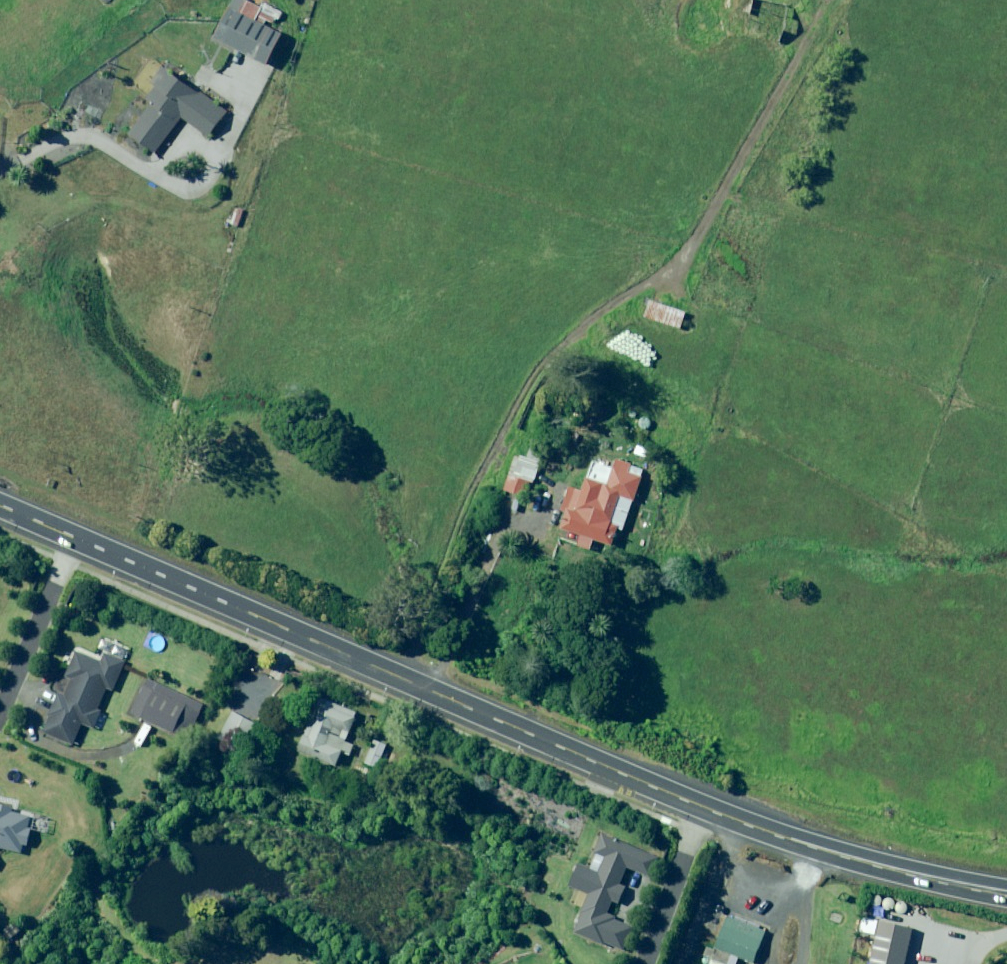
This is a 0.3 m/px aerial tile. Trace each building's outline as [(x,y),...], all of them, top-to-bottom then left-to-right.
[(256,19),(262,6),(249,0),(246,0),(240,11),(238,10),(233,7),(230,6),(222,23),(215,38),(234,48),(255,58),(269,65),(284,33),(265,23),(268,19),(259,16),(257,19),(256,19)] [(285,63),(293,67),(297,58),(290,55),(285,63)] [(199,92),(191,86),(163,66),(150,82),(156,86),(148,97),(146,99),(152,103),(129,134),(156,153),(174,128),(177,124),(181,120),(182,117),(188,122),(209,137),(228,111),(201,91),(200,93),(199,92)] [(239,202),(234,217),(241,219),(246,204),(239,202)] [(687,313),(651,300),(646,317),(681,330),(687,313)] [(602,418),(605,407),(596,405),(593,416),(602,418)] [(515,456),(505,491),(531,499),(546,446),(532,442),(527,460),(515,456)] [(625,530),(634,501),(636,502),(644,477),(642,476),(645,470),(633,466),(633,465),(617,459),(614,469),(594,462),(586,486),(584,491),(569,487),(562,511),(567,513),(562,529),(582,536),(578,547),(592,551),(595,540),(614,546),(620,529),(625,530)] [(59,693),(49,716),(52,717),(45,734),(73,746),(82,725),(94,730),(100,713),(96,711),(106,688),(113,691),(125,663),(105,654),(101,664),(76,653),(66,678),(72,680),(66,695),(59,693)] [(131,712),(187,738),(203,703),(147,676),(147,679),(131,712)] [(357,715),(356,715),(324,702),(311,735),(307,733),(305,733),(299,748),(338,765),(344,751),(352,755),(356,744),(347,740),(357,715)] [(242,750),(255,723),(256,721),(255,720),(233,709),(218,738),(242,750)] [(388,770),(396,748),(375,740),(367,763),(388,770)] [(0,847),(0,849),(21,854),(23,845),(28,845),(31,832),(26,831),(29,817),(11,813),(12,808),(0,805),(0,847)] [(755,963),(767,931),(767,930),(728,915),(716,948),(755,963)] [(881,923),(871,963),(904,963),(912,930),(881,923)]
